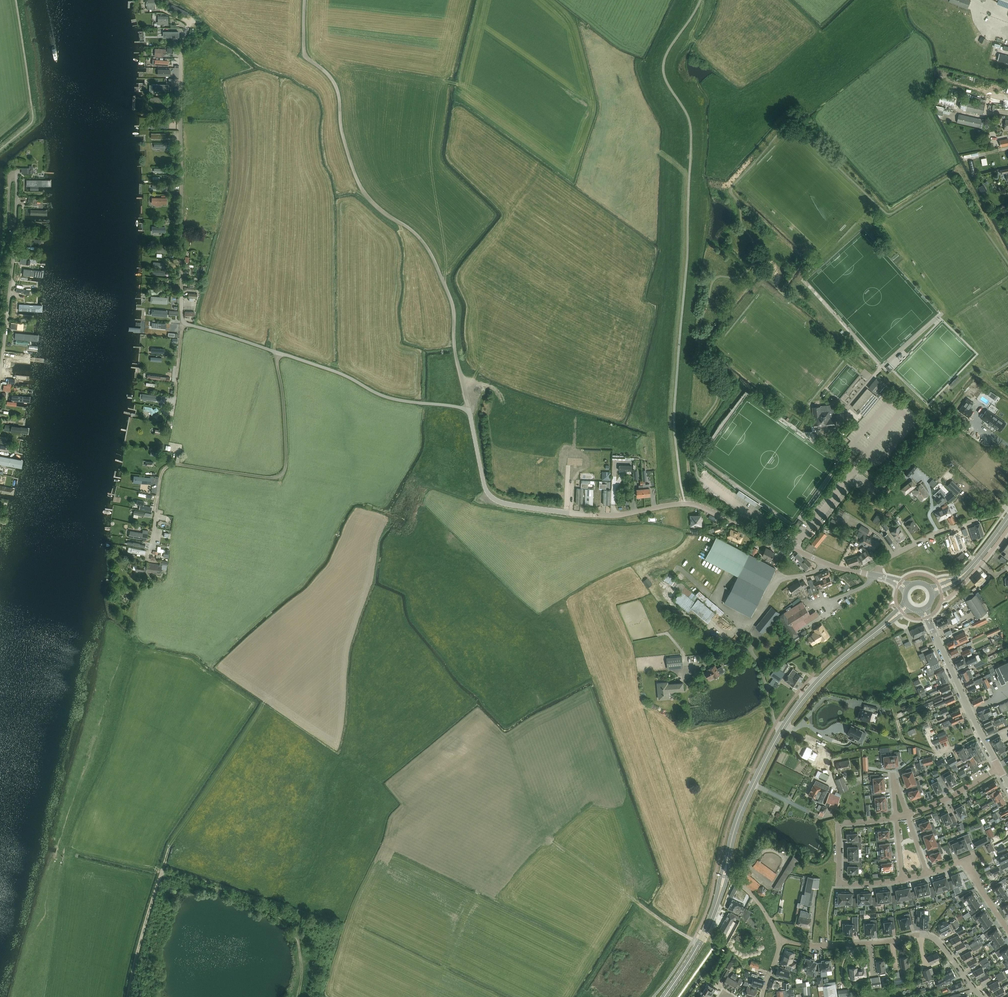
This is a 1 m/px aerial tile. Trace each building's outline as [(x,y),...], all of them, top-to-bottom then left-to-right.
[(970,0),(946,0),(967,9),(971,0),(970,0)] [(157,49),(157,50),(157,56),(159,56),(159,57),(163,57),(163,51),(165,52),(165,49),(157,49)] [(999,54),(997,61),(1007,63),(1007,56),(999,54)] [(949,95),(948,99),(940,97),(939,103),(953,106),(954,100),(954,96),(949,95)] [(985,105),(968,101),(963,99),(963,100),(962,99),(960,109),(966,110),(966,111),(982,115),(985,105)] [(959,114),(957,122),(979,128),(981,120),(959,114)] [(999,140),(1001,147),(1007,146),(1007,138),(999,140)] [(44,271),(24,268),(23,271),(23,276),(43,278),(44,271)] [(43,312),(43,305),(19,304),(19,311),(43,312)] [(39,335),(15,333),(15,340),(38,342),(39,335)] [(31,367),(26,366),(13,365),(12,372),(30,374),(31,367)] [(852,393),(862,384),(860,381),(862,379),(860,376),(847,388),(852,393)] [(873,392),(876,394),(884,385),(876,379),(868,388),(873,392)] [(857,411),(856,412),(858,413),(859,412),(864,417),(888,389),(884,385),(876,394),(873,392),(873,393),(857,411)] [(873,393),(867,388),(860,397),(861,397),(860,399),(859,398),(852,406),(857,411),(873,393)] [(995,400),(998,396),(991,391),(988,395),(995,400)] [(31,397),(12,395),(11,401),(30,404),(31,397)] [(967,398),(959,410),(969,418),(973,412),(969,409),(974,403),(967,398)] [(822,407),(820,407),(813,408),(815,428),(835,426),(834,419),(835,419),(834,411),(835,411),(834,404),(822,406),(822,407)] [(1006,423),(1004,422),(987,409),(981,418),(1000,431),(1006,423)] [(30,428),(21,427),(5,424),(4,431),(21,434),(29,435),(30,428)] [(22,461),(0,458),(0,465),(21,468),(22,461)] [(909,477),(917,467),(917,466),(917,467),(912,462),(903,472),(904,472),(909,476),(908,477),(909,477)] [(912,473),(919,482),(927,476),(920,468),(912,473)] [(609,479),(609,471),(601,471),(602,480),(609,479)] [(956,495),(962,490),(952,480),(946,486),(956,495)] [(921,485),(916,488),(915,487),(916,486),(912,481),(904,488),(908,492),(913,488),(914,490),(913,491),(921,501),(929,496),(921,485)] [(15,488),(0,486),(0,493),(14,496),(15,488)] [(940,488),(933,495),(936,497),(934,499),(938,503),(945,497),(944,496),(946,494),(940,488)] [(593,489),(585,489),(585,503),(592,504),(593,489)] [(739,489),(736,494),(759,509),(762,505),(739,489)] [(952,493),(946,498),(949,502),(955,497),(952,493)] [(136,505),(140,505),(139,509),(146,510),(147,507),(143,506),(144,502),(137,500),(136,505)] [(942,509),(935,513),(939,521),(948,516),(948,517),(947,518),(951,524),(956,522),(953,515),(952,516),(951,515),(952,514),(948,507),(947,504),(941,507),(942,509)] [(883,516),(878,512),(872,522),(877,525),(879,523),(880,523),(881,522),(880,521),(883,516)] [(904,522),(901,519),(905,516),(902,513),(902,512),(895,518),(901,525),(904,522)] [(691,523),(692,523),(692,526),(701,525),(701,520),(699,521),(699,516),(696,516),(695,516),(691,516),(691,523)] [(918,528),(913,521),(914,520),(912,517),(905,522),(907,525),(906,526),(911,533),(918,528)] [(984,536),(980,524),(969,528),(973,540),(984,536)] [(859,531),(857,536),(862,539),(860,543),(867,546),(871,539),(868,538),(865,536),(869,530),(862,525),(858,530),(859,531)] [(906,537),(899,527),(892,533),(899,542),(906,537)] [(129,534),(129,537),(146,540),(147,537),(148,531),(143,530),(142,533),(130,531),(130,534),(129,534)] [(731,530),(728,537),(740,542),(742,537),(741,537),(742,536),(739,535),(739,534),(731,530)] [(816,539),(821,542),(826,535),(822,531),(816,539)] [(887,533),(887,534),(885,532),(882,534),(883,536),(889,545),(893,542),(887,533)] [(951,537),(956,550),(962,548),(958,535),(951,537)] [(776,569),(716,537),(705,559),(738,576),(724,603),(750,617),(776,569)] [(821,542),(816,539),(812,543),(817,547),(821,542)] [(871,539),(867,546),(874,550),(880,543),(876,541),(871,539)] [(868,561),(872,557),(866,549),(863,547),(861,548),(863,551),(862,552),(868,561)] [(762,556),(767,558),(766,560),(768,561),(769,559),(771,560),(774,553),(771,551),(771,550),(766,548),(762,556)] [(868,561),(862,552),(857,556),(858,557),(857,558),(859,562),(861,561),(863,564),(868,561)] [(962,552),(952,562),(955,565),(965,555),(962,552)] [(799,561),(798,563),(806,571),(812,565),(805,559),(804,560),(798,554),(794,557),(799,561)] [(859,562),(857,558),(856,556),(847,559),(849,566),(859,563),(859,562)] [(137,565),(136,570),(146,571),(146,572),(161,574),(162,565),(147,563),(147,566),(137,565)] [(831,575),(830,575),(828,570),(815,576),(817,581),(829,576),(831,575)] [(979,572),(971,580),(977,586),(979,584),(980,584),(985,579),(979,572)] [(668,573),(663,579),(671,585),(680,592),(675,598),(673,600),(688,612),(705,626),(715,613),(698,599),(698,598),(692,593),(684,586),(685,586),(676,579),(668,573)] [(829,576),(817,581),(814,583),(816,587),(822,585),(823,587),(826,586),(826,585),(828,584),(828,585),(832,583),(829,576)] [(647,578),(643,582),(647,588),(652,585),(647,578)] [(789,587),(793,594),(797,592),(803,587),(804,588),(807,585),(803,581),(800,583),(799,581),(793,585),(792,585),(789,587)] [(843,585),(847,590),(850,588),(846,583),(845,584),(842,581),(841,582),(843,585)] [(707,597),(706,597),(699,591),(695,594),(707,605),(708,606),(714,611),(715,611),(721,616),(724,612),(718,607),(718,606),(712,602),(707,597)] [(976,594),(966,600),(977,618),(987,612),(989,615),(991,614),(981,598),(979,599),(976,594)] [(779,616),(793,638),(798,635),(796,631),(818,616),(815,611),(810,614),(802,601),(779,616)] [(772,607),(760,622),(756,627),(763,633),(779,613),(772,607)] [(940,618),(936,620),(937,623),(939,628),(952,622),(949,617),(941,621),(940,618)] [(924,624),(919,626),(921,630),(919,631),(921,638),(922,641),(926,639),(924,634),(927,632),(924,624)] [(813,634),(813,635),(808,638),(813,644),(818,641),(818,642),(821,640),(821,641),(829,636),(822,625),(814,630),(816,632),(813,634)] [(921,630),(919,626),(910,630),(914,638),(920,636),(921,638),(919,631),(921,630)] [(999,628),(986,634),(988,637),(1000,631),(999,628)] [(956,639),(953,640),(956,646),(969,640),(965,631),(955,636),(956,639)] [(899,635),(894,638),(898,646),(903,644),(899,635)] [(957,648),(950,651),(953,657),(960,654),(960,653),(961,652),(963,657),(971,653),(974,652),(971,647),(969,648),(963,651),(960,646),(957,648)] [(931,649),(919,655),(921,660),(927,657),(927,658),(935,654),(934,651),(932,652),(931,649)] [(964,658),(955,662),(958,669),(968,664),(969,666),(978,662),(981,661),(978,655),(975,656),(974,652),(971,653),(963,657),(964,658)] [(935,654),(927,658),(930,665),(938,661),(935,654)] [(667,668),(682,666),(682,657),(666,658),(667,668)] [(986,658),(974,664),(976,669),(988,663),(986,658)] [(931,667),(926,669),(928,674),(933,672),(934,671),(933,670),(941,666),(938,661),(930,665),(931,667)] [(995,668),(998,675),(997,676),(999,680),(1000,680),(1002,683),(1007,680),(1007,662),(995,668)] [(785,663),(782,665),(778,668),(783,672),(785,673),(787,669),(789,666),(785,663)] [(705,674),(707,678),(708,677),(708,678),(709,680),(714,678),(720,674),(719,674),(724,671),(722,668),(721,667),(720,667),(717,669),(715,666),(709,669),(707,670),(708,671),(705,673),(705,674)] [(779,682),(784,673),(777,668),(772,671),(770,675),(779,682)] [(793,669),(788,675),(789,675),(793,678),(800,682),(803,678),(797,674),(798,672),(793,669)] [(946,675),(944,670),(936,674),(938,678),(946,675)] [(968,670),(961,673),(964,681),(973,677),(970,670),(968,670)] [(789,675),(788,675),(784,680),(789,683),(789,684),(796,688),(800,682),(793,678),(789,675)] [(946,675),(938,678),(938,679),(936,680),(938,685),(949,680),(946,675)] [(985,676),(979,679),(973,681),(972,679),(965,683),(967,687),(986,678),(985,676)] [(990,686),(986,678),(967,687),(969,692),(976,688),(975,686),(983,682),(985,689),(990,686)] [(664,683),(657,683),(658,695),(659,699),(661,699),(669,698),(668,690),(678,689),(678,690),(683,690),(683,684),(682,683),(678,683),(664,685),(664,683)] [(942,694),(951,690),(949,685),(938,690),(939,692),(941,691),(942,694)] [(944,696),(941,697),(933,700),(935,704),(943,700),(942,700),(953,695),(951,690),(942,694),(944,696)] [(943,700),(935,704),(934,704),(936,707),(946,703),(947,704),(955,701),(953,696),(943,700)] [(974,707),(984,702),(982,696),(972,701),(974,707)] [(999,705),(1002,713),(1007,710),(1007,701),(999,705)] [(863,710),(862,709),(860,709),(857,718),(869,721),(871,712),(876,713),(877,708),(864,705),(863,710)] [(938,712),(934,714),(936,718),(937,718),(943,715),(949,713),(947,708),(938,712)] [(985,709),(978,713),(980,716),(979,717),(980,719),(981,719),(982,720),(989,716),(990,716),(988,713),(991,712),(989,708),(986,710),(985,709)] [(947,715),(948,717),(952,715),(953,718),(962,714),(959,709),(947,715)] [(950,719),(950,720),(943,723),(945,727),(953,724),(964,719),(962,714),(953,718),(950,719)] [(994,719),(991,720),(983,724),(986,729),(1002,721),(1003,720),(1002,718),(995,721),(994,719)] [(1005,720),(1002,721),(986,729),(988,733),(993,731),(994,733),(998,731),(996,726),(1000,725),(1003,723),(1005,726),(1007,724),(1005,720)] [(859,730),(860,728),(855,725),(854,727),(851,726),(847,734),(849,736),(849,737),(849,738),(850,738),(851,739),(854,741),(855,739),(857,740),(859,736),(863,738),(866,733),(859,730)] [(946,735),(938,739),(941,743),(948,740),(946,735)] [(995,748),(997,752),(998,752),(1000,756),(1007,751),(1007,746),(1006,747),(1001,736),(992,741),(992,742),(991,743),(994,749),(995,748)] [(970,745),(967,747),(965,748),(966,751),(967,753),(973,750),(972,750),(979,746),(977,741),(970,745)] [(811,749),(806,746),(801,757),(807,760),(808,758),(814,762),(817,754),(811,751),(811,749)] [(973,750),(967,753),(969,756),(971,755),(972,756),(973,755),(982,750),(979,746),(972,750),(973,750)] [(964,747),(957,751),(962,760),(968,756),(964,747)] [(982,750),(973,755),(976,760),(977,758),(984,754),(982,750)] [(890,756),(891,767),(895,767),(895,766),(898,765),(898,759),(901,759),(900,752),(894,752),(895,755),(890,756)] [(891,767),(890,756),(886,756),(886,753),(880,754),(881,761),(884,761),(885,767),(888,766),(888,767),(891,767)] [(986,759),(984,754),(977,758),(976,760),(978,763),(986,759)] [(931,757),(922,759),(919,760),(920,765),(924,764),(924,765),(933,763),(931,757)] [(954,757),(948,760),(950,766),(957,762),(954,757)] [(946,764),(943,758),(936,762),(939,767),(946,764)] [(848,760),(836,763),(838,771),(850,769),(848,760)] [(903,781),(914,777),(913,773),(916,772),(914,767),(907,769),(908,772),(902,774),(903,777),(902,777),(903,781)] [(964,769),(958,772),(961,778),(967,775),(964,769)] [(829,776),(825,774),(821,772),(818,778),(826,782),(829,776)] [(950,785),(953,784),(954,785),(956,783),(956,782),(955,779),(956,779),(954,775),(953,776),(951,773),(947,775),(946,773),(941,775),(945,782),(947,780),(950,785)] [(874,785),(885,783),(885,780),(884,780),(883,777),(877,777),(877,774),(870,775),(870,781),(873,780),(874,785)] [(848,789),(843,776),(835,779),(840,792),(848,789)] [(932,783),(933,786),(932,787),(934,790),(935,790),(936,793),(937,793),(937,794),(940,792),(940,791),(942,790),(940,784),(943,783),(939,776),(934,779),(936,781),(932,783)] [(915,781),(914,777),(903,781),(904,784),(905,784),(906,787),(912,785),(913,788),(920,785),(918,780),(915,781)] [(814,784),(811,789),(819,793),(822,788),(826,790),(827,791),(829,787),(816,780),(814,784)] [(987,793),(991,791),(998,787),(995,782),(979,791),(982,795),(986,792),(987,793)] [(885,783),(874,785),(874,791),(871,791),(872,795),(879,794),(879,791),(885,790),(884,787),(885,787),(885,783)] [(922,790),(920,785),(913,788),(914,790),(908,792),(909,795),(908,796),(909,799),(910,798),(911,799),(914,798),(914,799),(918,798),(918,797),(921,796),(919,791),(922,790)] [(816,800),(822,803),(827,791),(826,790),(822,788),(819,793),(811,789),(808,795),(813,798),(812,799),(815,801),(816,800)] [(987,804),(981,807),(983,810),(988,806),(993,803),(995,802),(997,801),(1002,797),(999,792),(997,793),(995,791),(988,795),(990,798),(992,797),(993,800),(991,801),(987,804)] [(830,793),(825,805),(836,809),(838,802),(840,797),(830,793)] [(879,797),(879,794),(872,795),(872,800),(875,800),(875,804),(887,803),(887,799),(886,799),(885,796),(879,797)] [(997,801),(995,802),(997,804),(998,803),(1000,806),(1006,802),(1002,797),(997,801)] [(789,802),(786,812),(792,814),(793,812),(804,816),(807,807),(800,804),(800,806),(789,802)] [(961,804),(958,806),(958,807),(955,808),(958,813),(956,815),(959,821),(964,819),(963,816),(967,814),(965,811),(966,811),(964,807),(963,808),(962,805),(961,805),(961,804)] [(1000,812),(997,814),(996,812),(991,814),(993,818),(994,819),(1001,816),(1007,813),(1007,808),(1000,812)] [(957,824),(954,816),(950,818),(948,812),(945,813),(944,812),(941,814),(942,815),(941,815),(943,818),(942,818),(943,822),(944,822),(946,825),(950,823),(951,827),(957,824)] [(1001,816),(994,819),(996,823),(1000,820),(1003,819),(1007,817),(1007,813),(1001,816)] [(927,828),(928,831),(935,829),(933,823),(930,824),(929,820),(926,821),(926,820),(922,822),(922,823),(919,824),(918,824),(919,828),(920,827),(921,830),(927,828)] [(876,841),(884,840),(883,838),(889,837),(889,834),(890,834),(890,830),(889,831),(889,830),(885,830),(885,829),(881,830),(881,831),(878,831),(879,835),(876,836),(876,841)] [(935,839),(934,835),(937,834),(935,829),(928,831),(929,834),(923,836),(924,839),(923,839),(924,843),(935,839)] [(854,843),(861,843),(861,837),(858,837),(857,833),(854,833),(854,832),(850,832),(850,834),(847,834),(846,834),(846,838),(847,838),(847,841),(853,840),(854,843)] [(966,843),(969,841),(971,840),(968,833),(957,838),(958,841),(962,852),(966,850),(965,849),(968,848),(966,843)] [(986,837),(974,843),(977,847),(988,842),(986,837)] [(937,843),(935,839),(924,843),(926,846),(927,846),(928,849),(933,847),(934,850),(941,847),(939,842),(937,843)] [(890,850),(892,850),(891,846),(890,846),(890,843),(884,843),(884,840),(876,841),(877,847),(880,846),(880,851),(890,850)] [(962,852),(958,841),(954,843),(953,840),(948,842),(951,849),(954,848),(956,853),(959,852),(959,853),(962,852)] [(988,852),(994,849),(990,841),(984,845),(988,852)] [(861,843),(854,843),(854,846),(848,846),(848,850),(847,850),(847,853),(858,853),(858,849),(861,849),(861,843)] [(941,847),(934,850),(935,852),(930,854),(931,857),(929,858),(931,861),(932,860),(932,861),(935,860),(935,861),(939,860),(939,859),(942,858),(940,853),(943,853),(941,847)] [(890,850),(880,851),(880,855),(877,855),(878,861),(885,860),(885,857),(891,856),(891,853),(892,853),(892,850),(890,850)] [(997,858),(1000,864),(1007,860),(1007,852),(997,858)] [(858,853),(847,853),(847,857),(848,857),(848,860),(854,860),(854,863),(861,863),(861,857),(858,857),(858,853)] [(781,893),(779,892),(782,886),(781,886),(789,874),(801,860),(793,855),(771,891),(779,896),(781,893)] [(776,874),(757,860),(753,867),(772,881),(776,874)] [(879,866),(881,866),(882,874),(889,873),(889,870),(892,869),(893,869),(893,865),(892,865),(892,862),(886,863),(885,860),(878,861),(879,866)] [(1004,872),(1004,871),(1007,869),(1007,862),(991,870),(993,875),(1000,872),(1001,873),(1004,872)] [(861,863),(854,863),(854,866),(848,866),(848,869),(847,869),(847,872),(848,872),(848,873),(851,873),(851,874),(855,874),(855,873),(858,873),(858,869),(861,869),(861,863)] [(758,888),(760,885),(750,876),(752,874),(749,871),(747,873),(745,872),(739,879),(754,892),(758,888)] [(953,881),(951,882),(953,889),(959,887),(958,884),(962,882),(961,879),(962,879),(960,875),(959,875),(958,873),(957,873),(957,872),(954,873),(954,874),(951,875),(953,881)] [(804,894),(802,904),(810,905),(813,891),(812,890),(812,888),(814,889),(814,888),(818,889),(819,878),(814,877),(808,876),(807,879),(804,894)] [(953,889),(951,882),(948,883),(946,877),(943,878),(943,877),(939,878),(943,889),(947,888),(948,891),(953,889)] [(935,887),(932,888),(934,895),(940,893),(944,892),(943,889),(939,878),(936,879),(936,880),(933,881),(935,887)] [(998,886),(993,889),(997,895),(1005,889),(1002,884),(1003,883),(1007,881),(1005,878),(1003,879),(1002,880),(996,884),(998,886)] [(924,895),(921,883),(917,884),(918,885),(915,886),(916,892),(913,893),(914,899),(918,898),(917,896),(924,895)] [(934,896),(932,888),(929,889),(928,883),(925,884),(924,883),(921,883),(924,895),(930,893),(931,897),(934,896)] [(758,888),(757,893),(761,897),(766,895),(767,890),(763,886),(758,888)] [(906,887),(902,888),(904,899),(908,898),(909,901),(915,900),(914,899),(913,893),(910,893),(909,887),(906,888),(906,887)] [(897,896),(894,896),(895,904),(901,903),(900,900),(904,899),(902,888),(899,888),(899,889),(896,890),(897,896)] [(997,895),(1001,901),(1006,897),(1007,900),(1007,899),(1007,890),(1007,888),(1005,889),(997,895)] [(877,898),(874,898),(875,906),(881,905),(880,902),(885,902),(883,890),(880,891),(880,892),(877,892),(877,898)] [(895,904),(894,896),(891,897),(890,891),(887,891),(887,890),(883,890),(885,902),(889,901),(889,904),(895,904)] [(845,903),(845,892),(841,892),(841,893),(838,893),(838,899),(835,899),(835,906),(840,906),(841,903),(845,903)] [(849,892),(845,892),(845,903),(849,904),(849,907),(855,907),(855,899),(852,899),(852,893),(849,893),(849,892)] [(858,899),(855,899),(855,907),(861,906),(861,903),(865,903),(864,892),(861,892),(861,893),(857,893),(858,899)] [(875,906),(874,898),(871,898),(871,893),(868,893),(868,892),(864,892),(865,903),(869,903),(869,906),(875,906)] [(968,904),(977,899),(973,893),(968,896),(966,894),(960,898),(963,902),(966,901),(968,904)] [(977,899),(968,904),(972,910),(969,912),(971,914),(977,910),(976,907),(981,904),(977,899)] [(731,901),(730,903),(730,904),(730,905),(740,910),(744,912),(745,908),(742,907),(743,905),(732,900),(732,901),(731,901)] [(740,910),(730,905),(728,909),(739,914),(740,913),(743,914),(744,912),(740,910)] [(758,923),(749,918),(753,912),(746,909),(740,919),(754,928),(758,923)] [(916,925),(920,925),(920,926),(923,926),(923,927),(927,927),(927,926),(928,927),(928,920),(929,920),(929,917),(928,917),(928,916),(924,916),(924,910),(917,910),(917,918),(916,925)] [(801,911),(800,917),(799,917),(798,925),(809,927),(810,919),(809,918),(810,914),(807,913),(807,912),(801,911)] [(980,922),(989,916),(985,911),(980,914),(978,912),(972,916),(975,920),(978,919),(980,922)] [(729,913),(726,918),(735,923),(735,922),(733,921),(735,918),(737,919),(739,920),(741,918),(731,912),(730,913),(729,912),(729,913)] [(905,918),(901,919),(898,919),(901,930),(904,929),(904,930),(907,929),(907,928),(910,927),(909,924),(912,923),(909,913),(904,915),(905,918)] [(989,916),(980,922),(982,926),(980,927),(983,932),(989,928),(988,925),(993,922),(989,916)] [(855,931),(855,930),(858,930),(858,917),(852,917),(852,924),(843,924),(843,934),(846,934),(846,935),(849,935),(849,934),(852,934),(852,931),(855,931)] [(895,928),(894,925),(893,917),(888,917),(888,920),(884,921),(885,928),(882,928),(883,933),(886,932),(886,933),(889,933),(889,932),(892,932),(892,928),(895,928)] [(726,918),(723,924),(729,928),(732,923),(734,924),(735,923),(726,918)] [(940,929),(938,930),(941,935),(954,928),(954,929),(959,927),(958,925),(959,925),(956,919),(955,920),(950,922),(951,923),(949,925),(949,924),(947,921),(945,922),(939,926),(940,929)] [(871,923),(866,923),(864,923),(864,934),(868,934),(868,935),(871,935),(871,933),(874,933),(874,930),(877,930),(876,920),(871,920),(871,923)] [(723,924),(718,932),(725,935),(729,928),(723,924)] [(992,940),(1001,934),(997,929),(992,932),(990,930),(984,934),(987,938),(990,937),(992,940)] [(746,945),(749,939),(751,936),(748,935),(746,937),(736,931),(732,937),(746,945)] [(1001,934),(992,940),(994,944),(992,945),(995,950),(1001,946),(1000,943),(1005,940),(1001,934)] [(955,946),(962,942),(958,936),(950,940),(953,947),(955,946)] [(962,942),(955,946),(958,952),(967,948),(967,947),(969,946),(968,943),(965,944),(963,941),(962,942)] [(1007,956),(1007,947),(1004,950),(1002,948),(996,952),(999,956),(1002,955),(1004,958),(1007,956)] [(782,962),(781,964),(785,965),(787,966),(786,969),(796,972),(797,969),(795,968),(796,963),(792,962),(793,958),(795,953),(793,953),(785,950),(782,962)] [(967,961),(974,958),(970,951),(962,956),(965,962),(967,961)] [(927,957),(930,965),(933,964),(933,962),(940,959),(937,953),(927,957)] [(907,957),(900,958),(901,968),(909,967),(907,957)] [(974,958),(967,961),(970,968),(979,964),(975,957),(974,958)] [(813,960),(812,960),(806,958),(803,968),(807,969),(806,973),(812,975),(813,970),(814,970),(816,963),(813,962),(813,960)] [(822,961),(822,962),(822,963),(819,963),(820,971),(821,971),(821,976),(827,975),(826,971),(831,970),(830,960),(822,961)] [(755,970),(755,968),(758,968),(759,964),(751,961),(750,966),(753,967),(751,972),(755,973),(756,970),(755,970)] [(884,961),(876,962),(878,974),(885,973),(885,968),(888,968),(887,961),(884,962),(884,961)] [(860,971),(857,972),(857,968),(849,969),(851,979),(859,978),(859,977),(865,976),(865,974),(866,974),(865,967),(867,967),(867,963),(861,964),(861,968),(862,968),(862,970),(860,970),(860,971)] [(985,974),(982,967),(973,972),(977,978),(978,978),(985,974)] [(775,975),(784,978),(784,976),(788,977),(789,972),(778,968),(775,975)] [(929,969),(923,970),(926,980),(932,978),(929,969)] [(937,979),(935,980),(937,984),(936,985),(938,987),(947,986),(952,983),(951,981),(952,980),(951,978),(955,976),(951,969),(947,972),(948,974),(938,980),(937,979)] [(1002,972),(1004,975),(997,979),(999,982),(1006,978),(1004,976),(1007,975),(1006,973),(1004,970),(1002,971),(1002,972)] [(732,974),(730,977),(728,976),(729,973),(727,971),(723,978),(725,979),(723,983),(728,986),(734,976),(732,974)] [(749,983),(749,984),(751,984),(750,987),(756,989),(757,986),(761,987),(763,980),(757,978),(758,975),(752,973),(751,977),(753,977),(751,984),(749,983)] [(987,973),(985,974),(978,978),(982,984),(990,979),(987,973)] [(734,976),(728,986),(733,989),(735,986),(738,987),(742,981),(739,979),(738,982),(735,980),(737,977),(734,976)] [(771,981),(769,987),(774,989),(774,988),(777,989),(779,984),(776,983),(771,981)] [(994,991),(1001,988),(997,981),(989,986),(993,992),(994,991)] [(963,988),(961,982),(950,987),(952,992),(963,988)] [(708,984),(703,992),(710,996),(715,988),(708,984)] [(751,984),(749,984),(748,987),(747,987),(745,996),(749,996),(755,996),(757,989),(756,989),(750,987),(751,984)] [(819,996),(837,996),(835,984),(822,986),(823,990),(818,990),(819,996)] [(1001,988),(994,991),(997,996),(999,996),(1006,993),(1003,987),(1001,988)] [(783,991),(777,991),(777,996),(787,996),(786,996),(786,993),(794,992),(794,989),(786,990),(783,991)]
